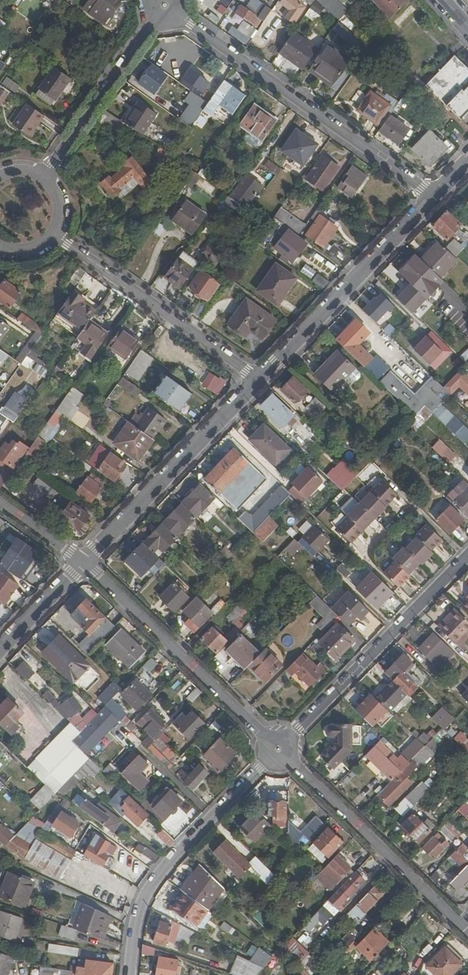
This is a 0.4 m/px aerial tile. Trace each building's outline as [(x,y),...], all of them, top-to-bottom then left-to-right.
[(91,13),(105,24),(112,14),(115,16),(121,16),(127,8),(125,2),(123,0),(100,0),(91,13)] [(202,11),(217,5),(214,0),(197,0),(202,11)] [(286,17),(295,23),(305,8),(297,2),(298,0),(283,0),(280,4),(290,11),(286,17)] [(329,12),(316,0),(312,6),(305,16),(309,19),(314,11),(317,8),(326,16),(329,12)] [(349,12),(338,0),(316,0),(329,12),(339,20),(349,12)] [(390,18),(408,2),(406,0),(373,0),(390,18)] [(215,10),(223,15),(227,8),(219,3),(215,10)] [(257,27),(261,21),(258,18),(256,17),(257,15),(241,5),(235,13),(257,27)] [(272,11),(266,7),(258,18),(261,21),(264,22),(272,11)] [(214,9),(207,14),(214,22),(220,16),(214,9)] [(314,11),(309,19),(315,23),(321,15),(314,11)] [(266,33),(260,28),(253,38),(259,43),(266,33)] [(280,52),(304,69),(318,50),(293,32),(280,52)] [(311,71),(320,78),(322,75),(333,83),(350,60),(329,45),(311,71)] [(467,126),(467,69),(455,56),(425,86),(467,126)] [(52,105),(70,79),(55,68),(37,94),(52,105)] [(190,70),(180,83),(199,96),(209,82),(190,70)] [(149,71),(136,89),(150,99),(163,81),(149,71)] [(331,86),(333,83),(322,75),(320,78),(331,86)] [(15,93),(19,85),(5,77),(0,85),(15,93)] [(245,96),(224,81),(208,103),(203,110),(211,116),(220,105),(233,114),(245,96)] [(181,84),(177,90),(184,94),(188,88),(181,84)] [(6,111),(10,105),(4,100),(8,94),(0,88),(0,107),(6,111)] [(378,123),(382,126),(390,116),(398,103),(387,95),(383,101),(371,92),(358,110),(377,124),(378,123)] [(157,102),(174,113),(179,106),(162,95),(157,102)] [(139,103),(125,123),(141,135),(142,135),(156,115),(139,103)] [(29,136),(43,116),(27,104),(13,125),(29,136)] [(262,141),(276,121),(254,105),(240,125),(247,130),(262,141)] [(97,123),(117,136),(125,123),(106,111),(97,123)] [(379,130),(389,137),(399,144),(409,129),(390,116),(382,126),(379,130)] [(262,141),(247,130),(243,135),(243,140),(254,147),(258,146),(262,141)] [(389,137),(379,130),(377,133),(387,140),(389,137)] [(302,138),(304,136),(297,131),(282,151),(303,165),(316,148),(302,138)] [(430,132),(413,149),(429,165),(446,148),(430,132)] [(317,145),(304,136),(302,138),(316,148),(317,145)] [(150,148),(156,151),(159,147),(154,144),(154,143),(150,148)] [(167,164),(168,163),(172,156),(171,156),(167,153),(159,147),(156,151),(154,154),(167,164)] [(339,167),(319,154),(312,164),(315,167),(307,179),(323,190),(339,167)] [(172,156),(168,163),(175,169),(181,162),(172,156)] [(112,198),(118,193),(121,191),(119,188),(133,177),(135,179),(144,171),(132,158),(123,165),(125,167),(111,179),(109,177),(100,184),(112,198)] [(270,163),(269,162),(264,169),(275,177),(280,170),(270,163)] [(195,172),(190,169),(177,188),(182,191),(186,185),(195,172)] [(144,171),(135,179),(139,183),(143,188),(152,180),(144,171)] [(192,189),(201,176),(198,174),(195,172),(186,185),(192,189)] [(261,185),(246,174),(229,198),(244,208),(261,185)] [(346,186),(342,191),(351,197),(360,184),(346,174),(342,179),(345,181),(343,184),(346,186)] [(139,183),(135,179),(133,177),(119,188),(121,191),(118,193),(123,198),(139,183)] [(326,196),(336,204),(340,199),(329,192),(326,196)] [(222,202),(240,214),(244,208),(229,198),(227,196),(222,202)] [(193,234),(206,216),(186,201),(172,220),(193,234)] [(301,232),(305,225),(281,208),(274,218),(298,235),(301,232)] [(446,210),(439,218),(455,233),(462,225),(446,210)] [(336,229),(320,217),(306,236),(322,248),(336,229)] [(455,236),(456,234),(455,233),(439,218),(432,225),(447,240),(453,234),(455,236)] [(279,259),(286,264),(288,260),(290,262),(299,248),(302,250),(307,243),(291,232),(289,236),(286,234),(278,245),(285,251),(279,259)] [(267,239),(261,235),(256,242),(262,246),(267,239)] [(454,239),(445,248),(455,258),(457,256),(467,245),(464,242),(461,245),(454,239)] [(455,258),(445,248),(439,242),(422,260),(437,275),(440,278),(457,260),(455,258)] [(215,249),(209,257),(217,263),(223,254),(215,249)] [(332,259),(345,268),(353,260),(338,250),(332,259)] [(217,263),(209,257),(206,262),(213,267),(217,263)] [(180,286),(193,269),(178,259),(166,276),(180,286)] [(410,283),(420,293),(437,275),(422,260),(404,278),(410,283)] [(278,305),(291,287),(296,278),(276,263),(257,291),(278,305)] [(304,264),(299,271),(310,278),(315,270),(304,264)] [(71,295),(87,272),(79,267),(63,290),(71,295)] [(191,287),(201,273),(199,272),(189,286),(191,287)] [(218,285),(201,273),(191,287),(208,300),(218,285)] [(317,274),(311,282),(323,291),(330,283),(317,274)] [(4,303),(10,307),(21,292),(5,280),(0,286),(0,300),(2,302),(0,304),(3,305),(4,303)] [(420,293),(410,283),(396,297),(411,312),(425,298),(420,293)] [(294,290),(291,287),(278,305),(282,308),(294,290)] [(375,298),(363,310),(376,323),(388,311),(390,312),(395,307),(382,294),(377,299),(375,298)] [(88,301),(84,297),(82,301),(75,295),(62,314),(71,320),(77,310),(88,317),(96,306),(88,301)] [(275,320),(247,300),(229,324),(246,336),(250,330),(262,338),(275,320)] [(18,319),(36,332),(42,336),(46,330),(22,313),(18,319)] [(0,320),(0,338),(8,326),(0,320)] [(108,333),(89,320),(72,345),(91,357),(108,333)] [(356,320),(336,340),(349,353),(369,332),(356,320)] [(387,324),(383,332),(390,335),(394,328),(387,324)] [(121,327),(108,346),(126,359),(140,340),(121,327)] [(157,328),(153,334),(158,337),(162,331),(157,328)] [(42,336),(36,332),(16,359),(22,364),(27,356),(42,336)] [(413,349),(429,365),(442,351),(424,334),(419,340),(420,342),(413,349)] [(153,358),(142,350),(123,377),(134,385),(153,358)] [(355,368),(337,351),(315,374),(333,391),(348,375),(355,368)] [(375,354),(363,366),(376,380),(388,368),(375,354)] [(12,362),(4,355),(0,359),(0,383),(0,384),(11,372),(7,368),(12,362)] [(174,373),(187,382),(191,375),(179,367),(174,373)] [(360,374),(355,368),(348,375),(354,381),(357,381),(361,377),(360,374)] [(198,384),(217,395),(225,382),(206,370),(198,384)] [(165,375),(153,391),(180,410),(192,394),(165,375)] [(461,381),(455,375),(450,381),(455,387),(461,381)] [(69,392),(73,388),(56,376),(53,380),(69,392)] [(123,377),(118,383),(134,394),(139,388),(134,385),(123,377)] [(307,388),(295,377),(282,390),(294,402),(307,388)] [(77,390),(73,388),(69,392),(56,412),(62,417),(66,419),(83,395),(77,390)] [(426,406),(431,411),(449,393),(444,388),(426,406)] [(293,416),(296,412),(274,392),(261,406),(282,426),(286,422),(293,416)] [(316,417),(326,406),(317,397),(307,408),(316,417)] [(108,406),(118,413),(124,405),(117,400),(115,402),(112,400),(108,406)] [(12,425),(24,409),(13,401),(2,417),(12,425)] [(152,438),(153,439),(166,420),(148,407),(135,426),(152,438)] [(412,413),(408,409),(403,414),(407,417),(412,413)] [(56,412),(47,424),(54,429),(62,417),(56,412)] [(84,429),(88,420),(78,416),(74,424),(84,429)] [(296,418),(293,416),(286,422),(289,425),(293,425),(296,422),(296,418)] [(453,417),(445,425),(456,435),(463,427),(453,417)] [(314,441),(320,435),(305,421),(299,427),(314,441)] [(135,426),(129,422),(114,442),(139,460),(144,453),(142,451),(152,438),(135,426)] [(264,425),(250,439),(276,464),(290,449),(264,425)] [(456,435),(463,442),(467,438),(467,431),(463,427),(456,435)] [(288,438),(299,449),(305,442),(294,432),(288,438)] [(399,439),(396,436),(390,442),(393,445),(399,439)] [(47,442),(38,437),(21,461),(29,467),(47,442)] [(142,451),(144,453),(154,439),(153,439),(152,438),(142,451)] [(448,464),(456,455),(438,439),(430,447),(448,464)] [(0,451),(0,458),(10,465),(13,467),(19,460),(26,450),(13,441),(10,445),(6,443),(0,451)] [(234,448),(206,478),(238,509),(266,479),(234,448)] [(115,480),(126,464),(110,453),(99,469),(115,480)] [(0,477),(0,487),(2,488),(16,469),(13,467),(10,465),(6,471),(3,472),(0,477)] [(294,485),(288,492),(291,494),(302,504),(324,481),(308,466),(292,483),(294,485)] [(88,477),(102,487),(106,481),(92,472),(88,477)] [(91,504),(102,487),(88,477),(87,477),(76,493),(91,504)] [(386,507),(398,495),(383,480),(371,492),(371,493),(360,505),(359,504),(347,516),(348,517),(337,529),(352,544),(364,532),(363,532),(375,519),(375,520),(387,508),(386,507)] [(467,517),(467,516),(467,485),(463,480),(446,497),(467,517)] [(197,518),(212,501),(215,498),(200,484),(182,504),(197,518)] [(270,516),(291,494),(288,492),(284,487),(253,521),(247,527),(254,533),(270,516)] [(222,505),(215,498),(212,501),(220,508),(222,505)] [(80,530),(90,515),(72,502),(61,517),(80,530)] [(163,524),(178,537),(195,519),(181,505),(163,524)] [(450,507),(437,520),(451,533),(464,520),(450,507)] [(247,527),(253,521),(240,509),(234,515),(247,527)] [(270,516),(254,533),(261,540),(277,522),(270,516)] [(404,547),(393,559),(396,561),(384,573),(399,587),(410,575),(409,574),(420,562),(422,564),(433,552),(431,550),(442,539),(427,524),(416,535),(417,537),(406,548),(404,547)] [(144,544),(154,553),(159,548),(163,552),(176,538),(162,525),(144,544)] [(330,540),(315,526),(303,538),(318,552),(330,540)] [(284,549),(291,555),(299,546),(292,540),(284,549)] [(17,575),(25,563),(31,567),(36,560),(30,556),(34,550),(22,541),(17,548),(13,545),(0,563),(17,575)] [(143,543),(126,560),(141,575),(158,558),(154,553),(144,544),(143,543)] [(226,546),(207,566),(210,568),(215,573),(234,553),(226,546)] [(159,548),(154,553),(158,558),(163,552),(159,548)] [(345,580),(351,574),(341,563),(334,569),(345,580)] [(215,573),(210,568),(206,572),(212,577),(215,573)] [(4,605),(19,585),(0,571),(0,572),(0,602),(4,605)] [(391,589),(371,571),(356,587),(375,605),(391,589)] [(352,574),(346,581),(352,587),(358,580),(352,574)] [(316,583),(311,589),(317,595),(319,596),(324,591),(316,583)] [(173,584),(161,597),(175,610),(188,597),(173,584)] [(74,591),(60,611),(67,616),(80,596),(74,591)] [(369,611),(349,591),(332,609),(339,616),(348,625),(357,616),(361,620),(369,611)] [(317,595),(309,603),(324,617),(316,625),(323,632),(339,616),(332,609),(319,596),(317,595)] [(460,606),(467,614),(467,597),(460,606)] [(215,615),(224,606),(220,602),(211,611),(196,598),(185,610),(201,625),(213,613),(215,615)] [(89,633),(77,646),(87,655),(101,640),(115,625),(86,599),(71,615),(89,633)] [(221,646),(223,647),(238,633),(248,622),(252,618),(239,605),(228,617),(236,624),(223,637),(213,627),(202,639),(216,651),(221,646)] [(455,641),(458,638),(467,627),(467,621),(458,611),(442,629),(455,641)] [(252,626),(248,622),(238,633),(241,636),(242,637),(252,626)] [(101,640),(106,645),(121,629),(116,624),(115,625),(101,640)] [(338,624),(320,642),(337,658),(354,640),(338,624)] [(145,652),(121,629),(106,645),(129,668),(145,652)] [(440,668),(455,653),(435,633),(419,649),(440,668)] [(227,650),(246,668),(249,665),(260,653),(242,637),(241,636),(227,650)] [(458,638),(455,641),(464,650),(467,647),(458,638)] [(65,658),(56,666),(73,683),(90,665),(68,644),(59,652),(65,658)] [(260,653),(249,665),(265,680),(281,664),(265,648),(260,653)] [(302,653),(287,669),(293,675),(296,672),(309,685),(326,668),(321,663),(317,667),(302,653)] [(397,682),(396,683),(406,693),(410,697),(418,688),(405,675),(409,670),(406,667),(412,662),(404,654),(387,672),(397,682)] [(151,657),(141,667),(147,673),(157,663),(151,657)] [(22,661),(15,669),(26,680),(33,673),(22,661)] [(406,667),(409,670),(415,664),(412,662),(406,667)] [(444,668),(440,672),(446,677),(450,673),(444,668)] [(391,679),(386,684),(387,685),(383,689),(382,688),(374,696),(388,709),(389,710),(406,693),(396,683),(391,679)] [(146,700),(151,695),(136,680),(122,695),(137,710),(142,705),(146,700)] [(188,699),(193,703),(202,693),(198,689),(188,699)] [(43,697),(68,720),(78,712),(83,708),(73,695),(61,704),(48,692),(43,697)] [(358,703),(361,705),(377,720),(384,728),(390,722),(382,715),(388,709),(374,696),(371,694),(366,699),(364,697),(358,703)] [(19,726),(15,722),(24,713),(8,697),(0,706),(0,722),(12,734),(19,726)] [(110,700),(105,706),(120,721),(126,715),(120,709),(116,706),(110,700)] [(377,720),(361,705),(356,710),(372,726),(377,720)] [(98,713),(93,709),(84,718),(89,722),(98,713)] [(150,734),(142,742),(149,748),(158,738),(161,735),(158,732),(166,724),(155,714),(151,710),(151,709),(138,723),(150,734)] [(174,722),(190,738),(205,723),(193,711),(187,717),(183,713),(174,722)] [(83,719),(78,712),(68,720),(71,724),(78,718),(86,726),(89,722),(84,718),(83,719)] [(443,728),(444,729),(449,723),(438,713),(433,718),(443,728)] [(78,718),(71,724),(80,732),(86,726),(78,718)] [(221,727),(215,721),(209,727),(204,732),(211,738),(221,727)] [(37,759),(63,785),(73,775),(89,758),(72,741),(80,732),(71,724),(52,744),(48,748),(42,754),(37,759)] [(335,744),(322,756),(334,768),(352,750),(351,724),(333,724),(329,726),(327,728),(327,732),(329,735),(332,736),(335,737),(335,744)] [(403,751),(409,745),(406,742),(410,738),(397,725),(392,730),(390,728),(385,733),(403,751)] [(447,742),(452,737),(444,729),(443,728),(438,733),(447,742)] [(171,740),(164,732),(161,735),(158,738),(166,745),(171,740)] [(426,745),(431,740),(424,733),(418,739),(420,741),(425,746),(426,745)] [(447,742),(462,756),(467,751),(452,737),(447,742)] [(158,738),(149,748),(169,768),(172,765),(179,758),(166,745),(158,738)] [(439,744),(433,738),(431,740),(426,745),(432,751),(439,744)] [(215,764),(212,766),(219,772),(236,753),(220,739),(205,755),(215,764)] [(392,780),(409,762),(404,757),(401,754),(396,759),(398,762),(395,765),(385,756),(390,751),(380,741),(366,755),(392,780)] [(420,741),(404,757),(409,762),(412,760),(425,746),(420,741)] [(412,760),(418,766),(420,768),(434,753),(432,751),(426,745),(425,746),(412,760)] [(118,766),(123,771),(140,753),(135,749),(118,766)] [(34,757),(37,759),(42,754),(39,751),(34,757)] [(95,758),(100,767),(108,762),(103,753),(95,758)] [(142,788),(150,779),(141,770),(150,762),(141,753),(140,753),(123,771),(142,788)] [(89,758),(73,775),(78,779),(81,781),(88,773),(93,777),(101,769),(89,758)] [(467,765),(467,763),(462,758),(455,765),(462,771),(467,765)] [(63,785),(37,759),(28,769),(55,794),(58,791),(63,785)] [(392,780),(378,794),(389,805),(411,782),(407,777),(418,766),(412,760),(409,762),(392,780)] [(184,782),(192,790),(209,772),(201,764),(189,776),(184,782)] [(181,768),(176,774),(184,782),(189,776),(181,768)] [(448,770),(444,774),(452,781),(456,777),(448,770)] [(58,791),(63,795),(78,779),(73,775),(63,785),(58,791)] [(97,791),(105,797),(113,788),(105,782),(97,791)] [(182,800),(168,787),(161,794),(166,799),(156,810),(165,818),(182,800)] [(124,817),(126,815),(128,813),(122,806),(127,801),(128,802),(131,798),(124,791),(112,804),(124,817)] [(72,802),(80,808),(86,799),(78,794),(72,802)] [(138,827),(149,815),(146,813),(143,810),(141,808),(131,798),(128,802),(127,801),(122,806),(128,813),(126,815),(138,827)] [(80,808),(113,832),(119,824),(114,820),(117,816),(109,811),(107,815),(86,799),(80,808)] [(462,813),(467,808),(467,801),(459,810),(462,813)] [(278,815),(278,818),(286,819),(286,802),(269,802),(269,815),(278,815)] [(410,810),(413,812),(418,807),(415,804),(410,810)] [(257,810),(254,807),(237,823),(241,827),(257,810)] [(257,810),(241,827),(255,841),(271,824),(257,810)] [(410,810),(398,822),(419,843),(431,830),(424,824),(413,812),(410,810)] [(54,825),(71,836),(80,823),(63,812),(54,825)] [(450,827),(462,839),(467,833),(467,822),(461,816),(450,827)] [(299,852),(324,825),(315,817),(290,843),(299,852)] [(428,820),(424,824),(431,830),(435,826),(428,820)] [(16,835),(6,846),(69,884),(87,857),(28,822),(16,835)] [(6,826),(4,827),(0,823),(0,840),(6,846),(16,835),(6,826)] [(444,825),(440,829),(451,840),(455,836),(444,825)] [(328,828),(314,842),(329,856),(342,842),(328,828)] [(170,847),(175,841),(164,830),(158,835),(170,847)] [(434,858),(449,844),(447,841),(442,845),(437,840),(441,836),(438,833),(423,848),(434,858)] [(96,835),(93,841),(98,844),(102,838),(96,835)] [(113,858),(104,852),(104,851),(109,842),(102,838),(98,844),(93,841),(85,854),(107,867),(113,858)] [(275,876),(255,856),(248,863),(225,841),(214,852),(240,877),(249,867),(267,885),(275,876)] [(109,842),(104,851),(112,856),(117,847),(109,842)] [(467,855),(467,848),(463,843),(450,856),(456,861),(461,866),(467,860),(462,855),(465,852),(467,855)] [(146,847),(145,848),(142,853),(156,863),(161,857),(146,847)] [(338,855),(316,877),(330,890),(339,881),(343,885),(355,873),(351,869),(352,868),(338,855)] [(453,865),(456,861),(450,856),(447,859),(453,865)] [(450,883),(458,890),(467,880),(467,865),(450,883)] [(209,911),(225,889),(202,867),(183,892),(184,893),(209,911)] [(24,903),(33,880),(10,871),(1,894),(24,903)] [(364,880),(356,873),(330,900),(337,908),(364,880)] [(376,885),(349,913),(352,916),(354,914),(361,920),(369,912),(367,909),(384,893),(376,885)] [(209,911),(184,893),(173,909),(197,927),(199,924),(209,911)] [(84,904),(76,929),(78,930),(100,937),(107,915),(84,904)] [(313,936),(329,916),(319,907),(302,928),(313,936)] [(22,918),(1,911),(0,915),(0,936),(15,941),(22,918)] [(209,911),(199,924),(204,927),(213,914),(209,911)] [(112,917),(107,915),(100,937),(104,939),(112,917)] [(176,942),(182,925),(163,915),(154,941),(168,944),(169,940),(176,942)] [(75,939),(78,930),(76,929),(62,925),(59,935),(75,939)] [(342,939),(350,945),(353,942),(359,936),(352,929),(342,939)] [(358,948),(372,961),(389,943),(375,930),(358,948)] [(298,963),(307,955),(295,942),(287,950),(298,963)] [(357,946),(353,942),(350,945),(340,956),(342,958),(348,951),(350,953),(357,946)] [(142,953),(142,954),(154,955),(155,948),(143,944),(142,953)] [(79,956),(79,949),(54,946),(53,953),(79,956)] [(263,968),(274,957),(260,947),(251,962),(263,968)] [(427,966),(437,974),(451,974),(461,964),(445,947),(427,966)] [(0,953),(0,974),(8,974),(14,957),(0,953)] [(231,973),(235,974),(256,974),(263,968),(251,962),(237,954),(231,973)] [(175,973),(180,973),(181,966),(177,965),(177,960),(160,957),(157,974),(175,974),(175,973)] [(76,971),(104,974),(112,974),(113,964),(87,960),(86,967),(77,966),(76,971)]
